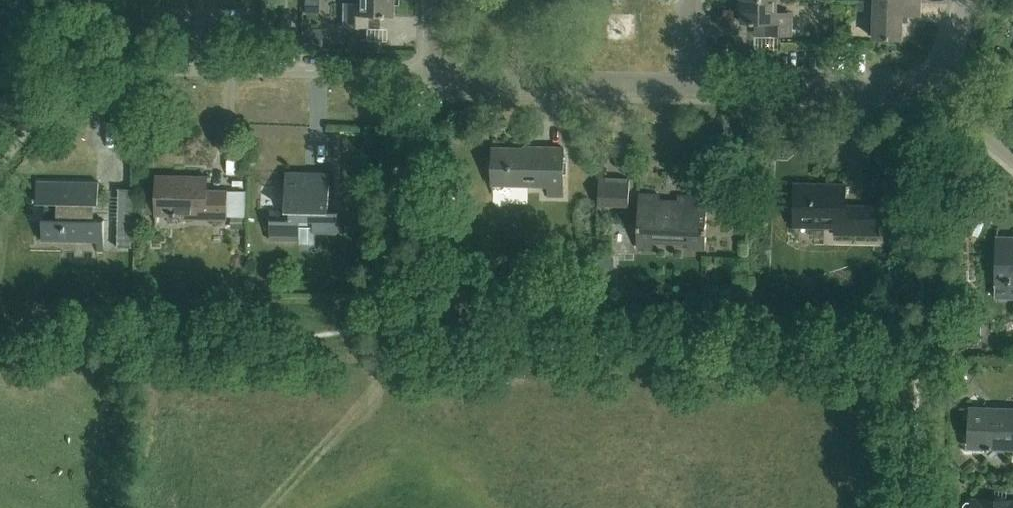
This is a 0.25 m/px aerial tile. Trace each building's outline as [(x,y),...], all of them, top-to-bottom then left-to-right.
[(361,2),(346,2),(345,26),(370,27),(370,15),(396,16),(396,4),(400,4),(400,0),(361,0),(361,2)] [(742,23),(768,23),(767,36),(793,36),(794,23),(786,23),(786,11),(777,11),(778,0),(743,0),(742,23)] [(921,3),(874,2),(873,38),(902,39),(903,14),(920,15),(921,3)] [(283,18),(275,32),(283,37),(292,24),(283,18)] [(303,28),(303,46),(324,46),(324,29),(303,28)] [(833,35),(833,43),(850,43),(851,35),(833,35)] [(562,196),(563,147),(536,147),(535,149),(493,149),(493,179),(522,179),(522,185),(548,185),(548,196),(562,196)] [(340,233),(341,211),(330,211),(331,174),(288,173),(287,210),(271,210),(270,239),(300,240),(301,223),(315,223),(315,232),(340,233)] [(228,218),(229,190),(202,190),(203,176),(157,176),(156,217),(228,218)] [(629,205),(631,179),(600,177),(599,203),(629,205)] [(106,252),(106,221),(92,220),(93,204),(100,204),(101,181),(38,180),(38,202),(52,203),(52,219),(44,219),(44,241),(99,241),(99,252),(106,252)] [(881,206),(865,206),(847,206),(847,185),(796,184),(796,224),(836,224),(836,234),(881,234),(881,206)] [(119,188),(118,247),(133,247),(134,189),(119,188)] [(249,217),(249,193),(235,193),(235,217),(249,217)] [(706,249),(709,197),(678,196),(678,201),(661,200),(661,195),(640,194),(637,246),(653,246),(653,241),(688,243),(688,248),(706,249)] [(997,230),(995,281),(1006,281),(1006,283),(1010,284),(1010,278),(1012,278),(1012,231),(997,230)] [(969,433),(966,433),(966,452),(984,452),(985,448),(1012,449),(1012,410),(970,409),(969,433)]
